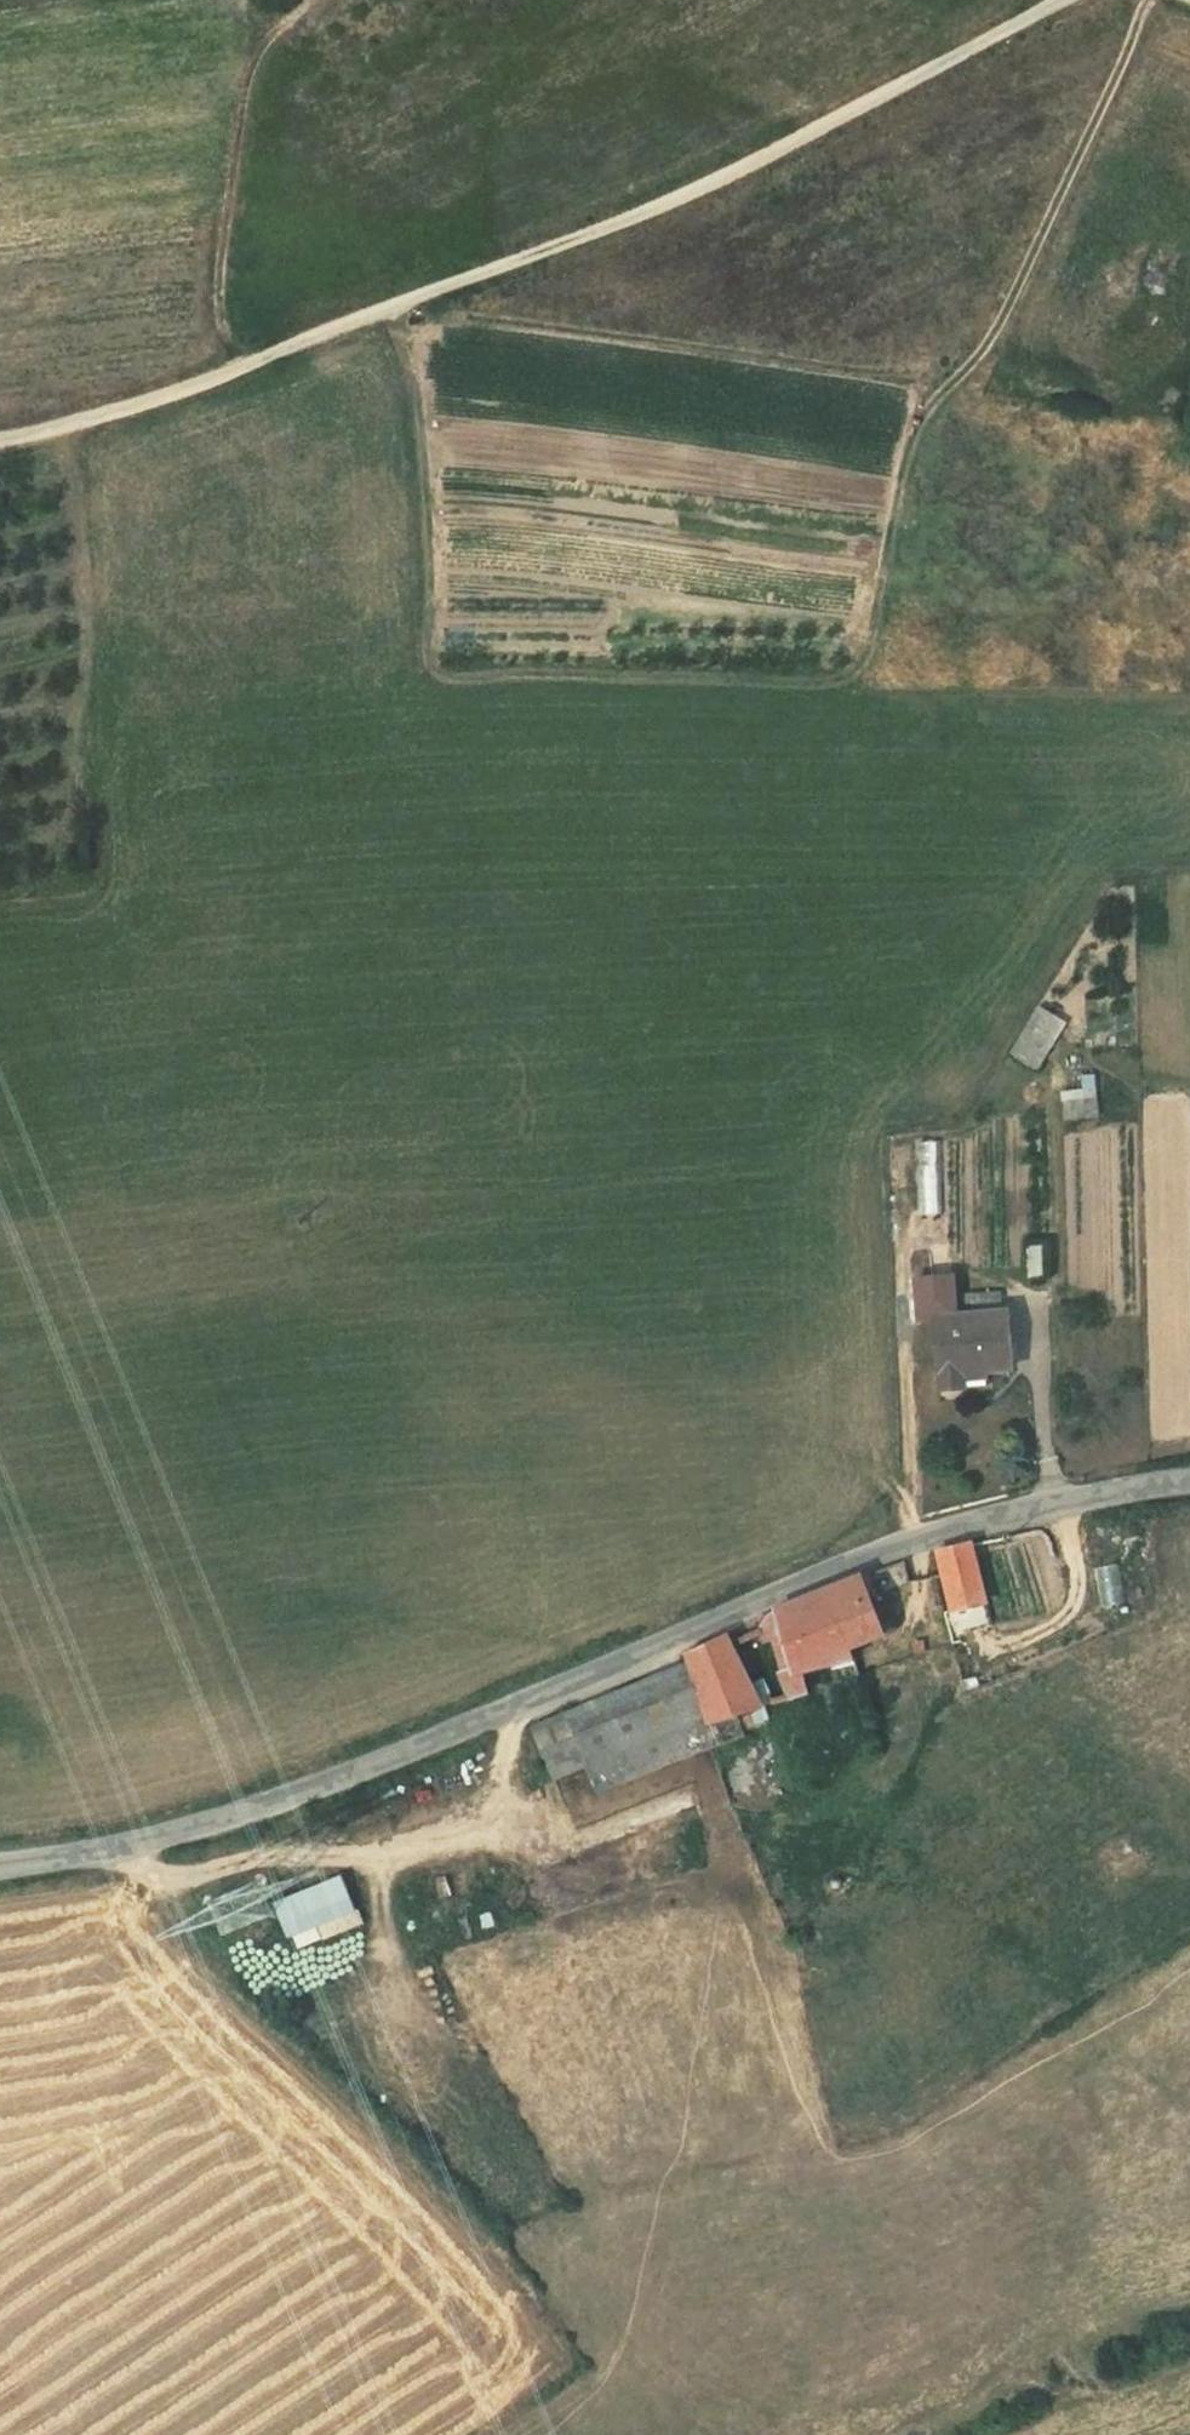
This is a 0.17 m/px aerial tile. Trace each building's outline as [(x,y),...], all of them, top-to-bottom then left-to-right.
[(1007,1054),(1035,1070),(1063,1021),(1035,1005),(1007,1054)] [(1057,1086),(1062,1121),(1097,1116),(1092,1081),(1057,1086)] [(918,1192),(936,1192),(937,1141),(918,1141),(918,1192)] [(936,1318),(940,1388),(964,1386),(963,1370),(1010,1367),(1006,1312),(954,1315),(952,1276),(914,1279),(916,1319),(936,1318)] [(949,1609),(985,1597),(964,1540),(929,1551),(938,1579),(949,1609)] [(878,1634),(866,1605),(854,1576),(773,1610),(793,1674),(848,1656),(845,1647),(878,1634)] [(682,1650),(686,1662),(706,1716),(708,1722),(759,1702),(732,1653),(721,1633),(682,1650)] [(706,1716),(686,1662),(534,1726),(556,1776),(706,1716)] [(267,1900),(281,1937),(350,1910),(335,1873),(267,1900)]
